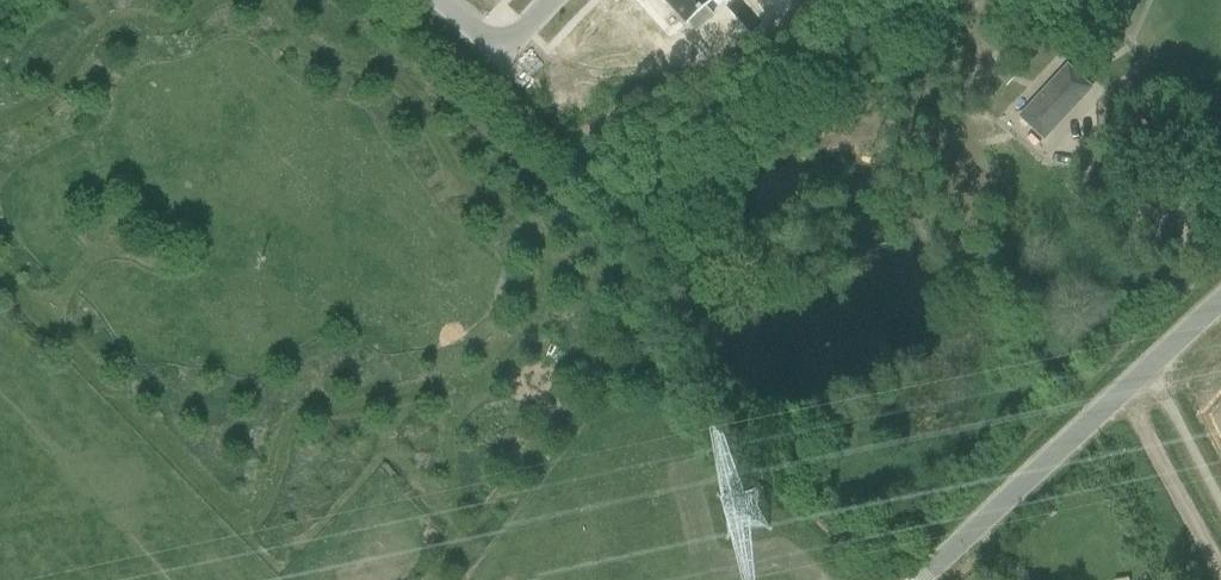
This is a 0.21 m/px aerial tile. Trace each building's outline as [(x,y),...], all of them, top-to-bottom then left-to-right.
[(687,23),(689,21),(696,30),(713,15),(705,7),(713,0),(666,0),(687,23)] [(1075,105),(1093,85),(1069,62),(1020,115),(1045,137),(1075,105)]
